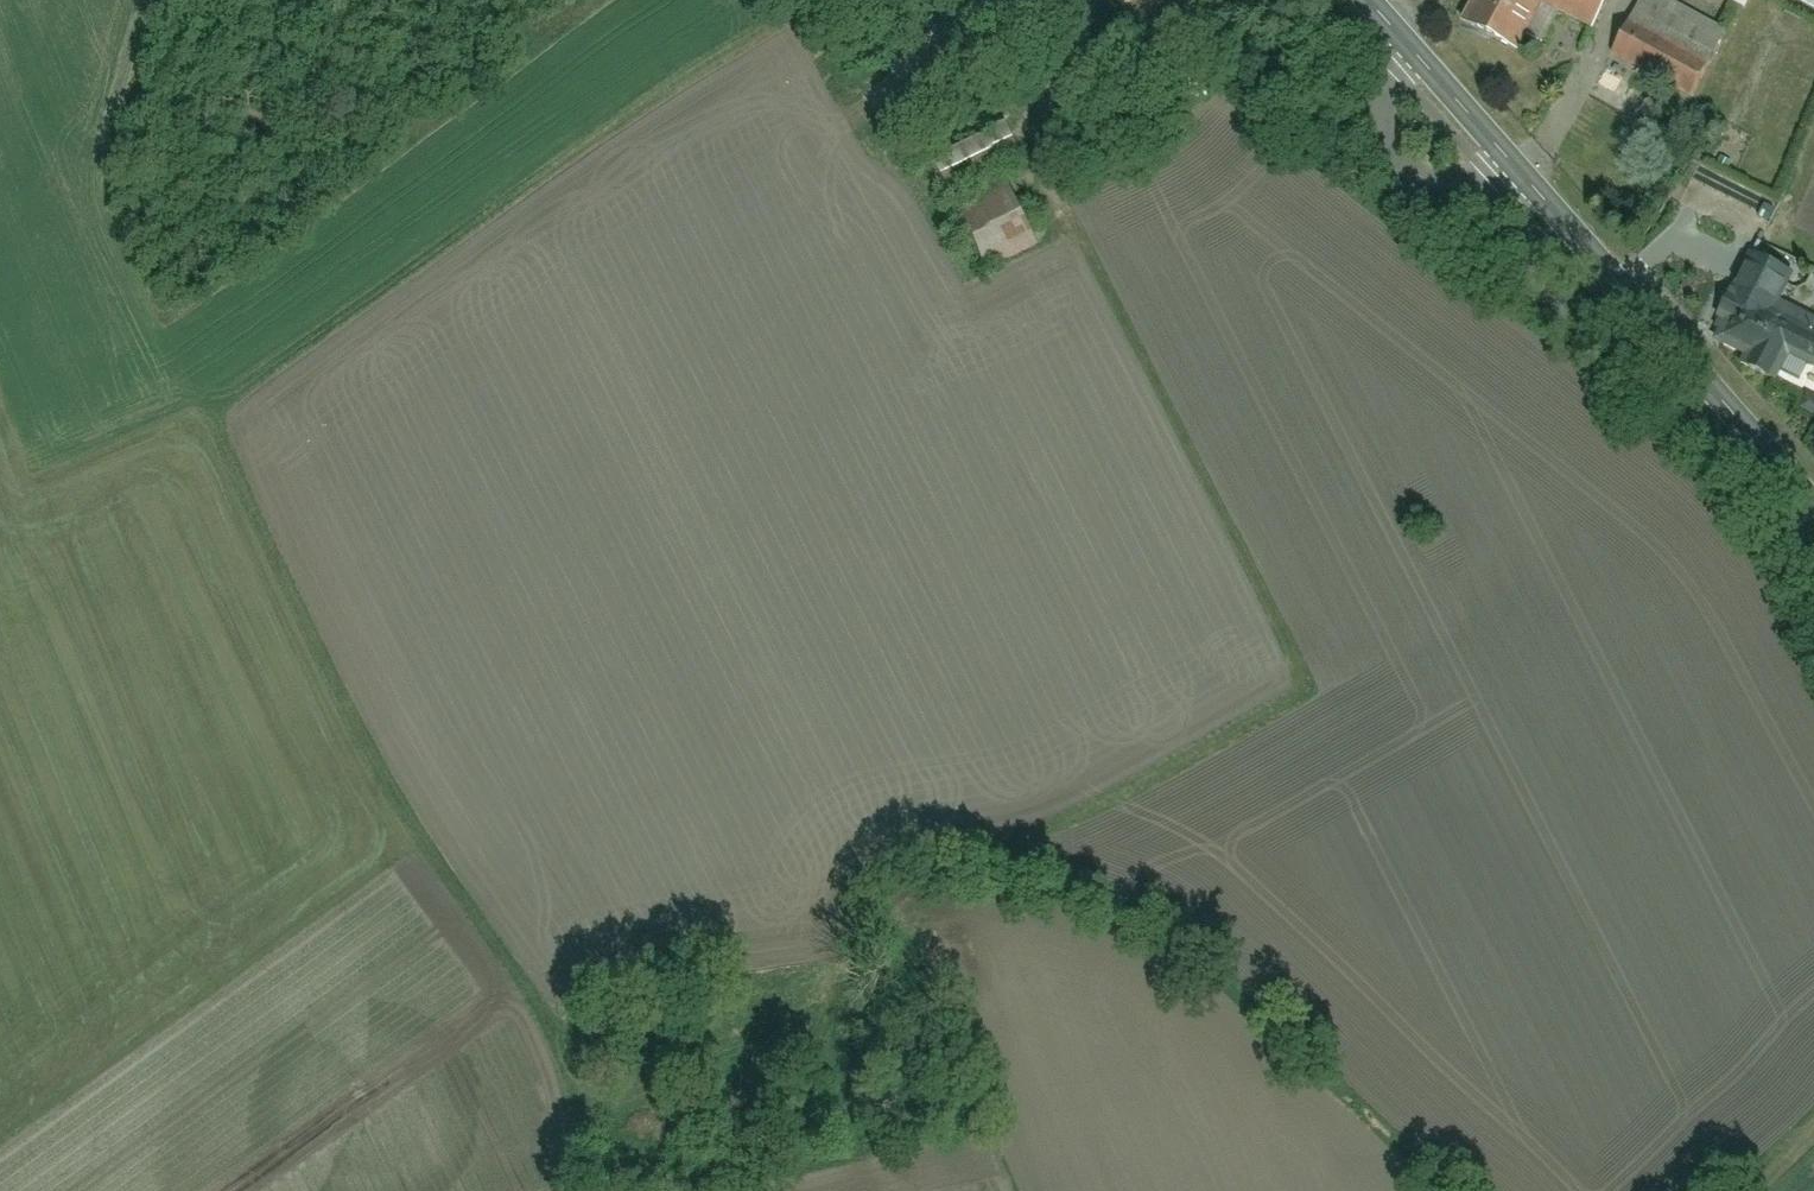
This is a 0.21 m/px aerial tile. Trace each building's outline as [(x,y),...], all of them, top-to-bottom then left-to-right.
[(1135,15),(1150,0),(1121,0),(1135,15)] [(1472,17),(1528,49),(1555,0),(1482,0),(1472,17)] [(1608,21),(1619,0),(1570,0),(1608,21)] [(1736,32),(1683,0),(1650,0),(1618,52),(1696,99),(1736,32)] [(1012,129),(941,162),(956,193),(1026,160),(1012,129)] [(1038,244),(1006,186),(963,210),(995,268),(1038,244)] [(1706,339),(1783,383),(1802,349),(1813,356),(1813,313),(1789,298),(1804,271),(1760,246),(1706,339)]
